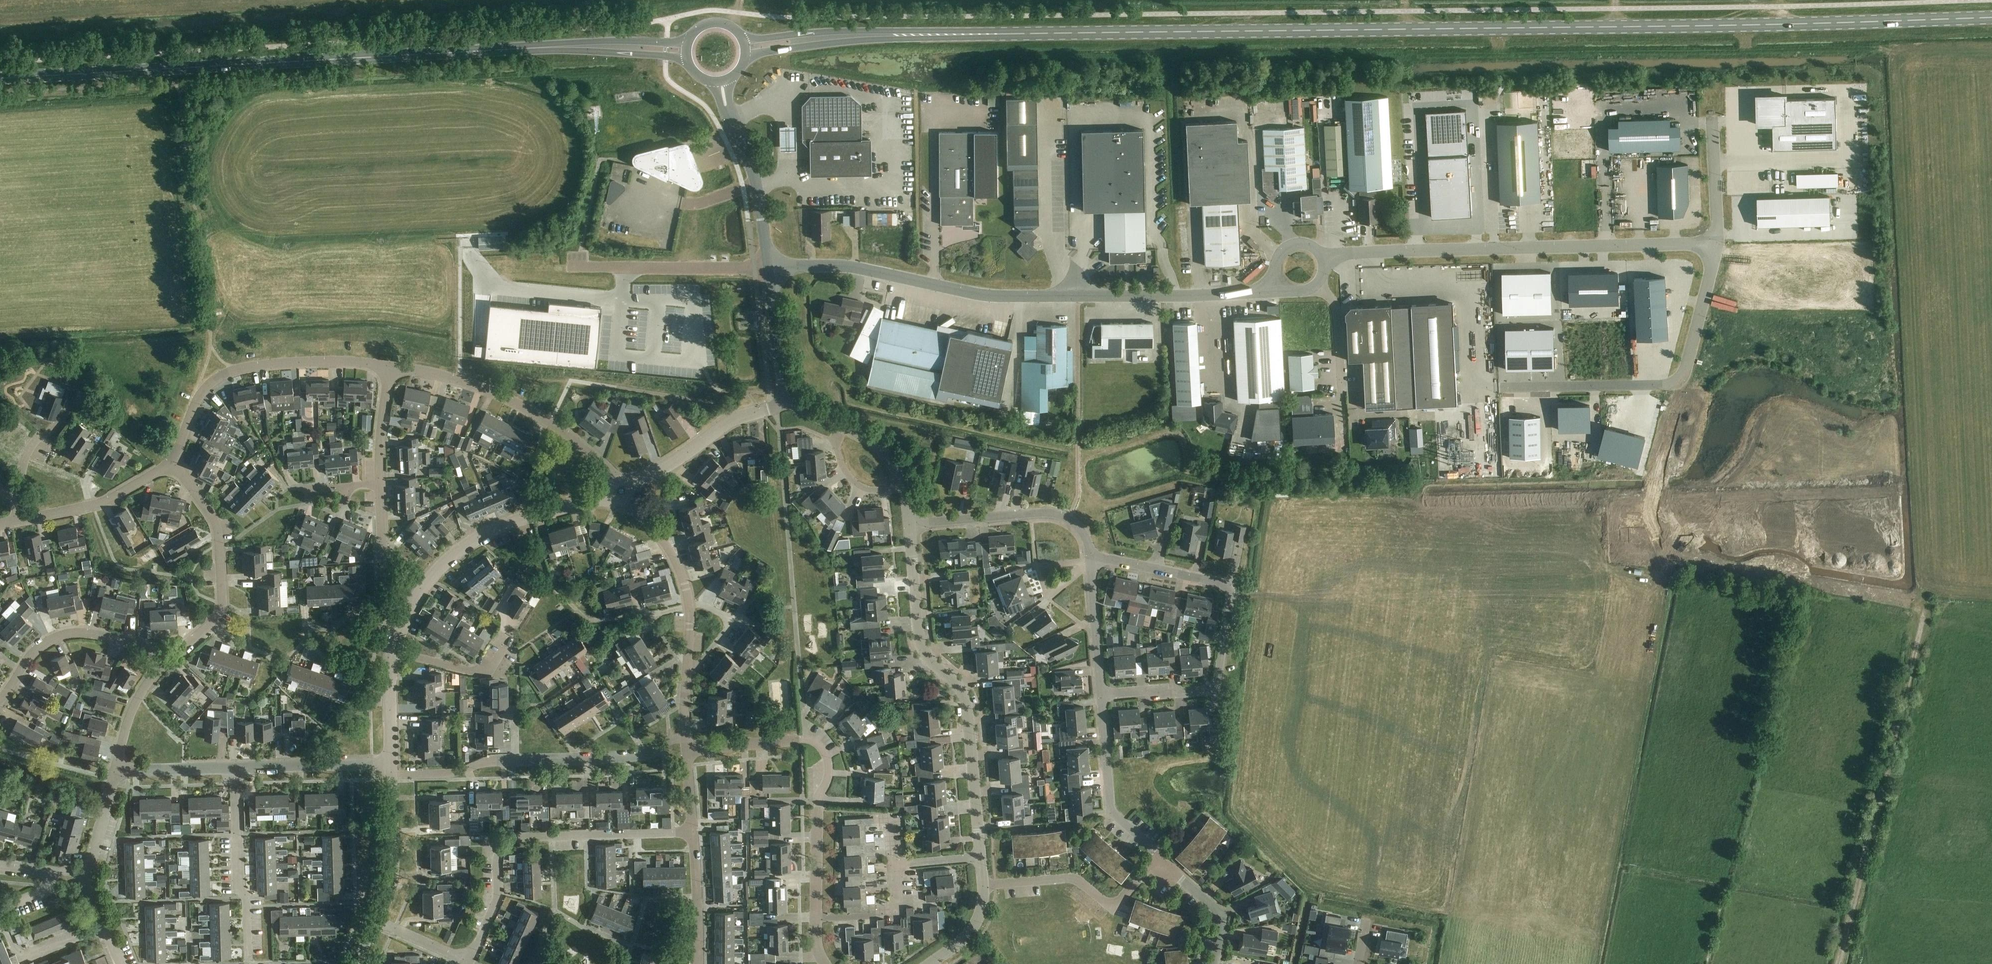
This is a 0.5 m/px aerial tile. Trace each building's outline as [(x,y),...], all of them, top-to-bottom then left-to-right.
[(753,86),(760,81),(756,74),(748,80),(753,86)] [(1773,149),(1837,148),(1835,98),(1786,99),(1786,95),(1757,96),(1757,125),(1772,124),(1773,149)] [(811,175),(870,174),(870,140),(861,140),(861,105),(850,96),(810,96),(802,106),(803,141),(811,149),(811,175)] [(1005,98),(1006,122),(1007,168),(1013,168),(1014,218),(1014,223),(1022,230),(1016,236),(1021,241),(1022,245),(1016,250),(1027,260),(1037,250),(1032,245),(1032,241),(1037,235),(1032,230),(1039,222),(1038,217),(1037,168),(1036,122),(1035,97),(1005,98)] [(1346,125),(1348,174),(1349,177),(1349,185),(1354,189),(1359,189),(1359,191),(1359,199),(1376,198),(1376,188),(1382,188),(1379,127),(1377,97),(1344,99),(1346,125)] [(1512,107),(1477,107),(1481,206),(1516,205),(1512,107)] [(1466,110),(1426,112),(1428,157),(1469,155),(1466,110)] [(1670,129),(1670,119),(1619,120),(1619,130),(1609,130),(1609,151),(1681,149),(1680,128),(1670,129)] [(1189,204),(1201,203),(1237,201),(1250,201),(1247,140),(1237,140),(1236,121),(1185,123),(1189,204)] [(790,126),(780,126),(780,150),(791,150),(796,150),(795,125),(790,126)] [(1326,175),(1347,174),(1345,125),(1324,126),(1326,175)] [(1266,196),(1272,201),(1282,189),(1306,188),(1303,127),(1263,129),(1265,168),(1262,168),(1263,190),(1267,194),(1266,196)] [(1124,262),(1128,262),(1129,263),(1136,263),(1136,262),(1146,262),(1143,130),(1081,131),(1083,211),(1104,211),(1105,250),(1109,250),(1109,263),(1124,263),(1124,262)] [(940,224),(962,224),(972,224),(972,226),(973,226),(973,224),(979,224),(979,233),(980,233),(980,224),(976,224),(976,222),(973,222),(973,196),(997,196),(997,195),(996,132),(939,132),(939,196),(940,196),(940,224)] [(668,176),(668,175),(692,187),(693,187),(695,187),(697,187),(698,186),(699,184),(700,183),(700,182),(700,180),(700,179),(687,145),(686,145),(685,144),(684,144),(668,149),(646,154),(645,152),(643,152),(641,153),(639,155),(638,157),(638,159),(638,162),(640,164),(642,165),(666,177),(667,177),(668,176)] [(1469,155),(1428,157),(1432,218),(1472,216),(1469,155)] [(1681,200),(1689,200),(1688,165),(1657,166),(1659,217),(1681,216),(1681,200)] [(1797,173),(1797,187),(1839,186),(1839,172),(1797,173)] [(1316,212),(1321,211),(1322,211),(1320,178),(1312,178),(1313,194),(1301,195),(1301,201),(1294,201),(1294,213),(1298,216),(1316,215),(1316,212)] [(608,190),(619,195),(621,194),(621,193),(622,192),(623,191),(624,191),(624,190),(625,189),(625,188),(625,187),(625,186),(624,185),(623,185),(623,184),(622,184),(622,183),(621,183),(620,183),(620,182),(619,182),(618,182),(617,181),(616,181),(616,180),(615,180),(614,180),(613,180),(612,180),(611,180),(611,181),(610,181),(610,182),(610,183),(609,184),(609,185),(609,186),(609,187),(609,188),(608,188),(608,189),(608,190)] [(619,195),(608,190),(607,196),(606,200),(606,201),(606,202),(606,203),(607,203),(607,204),(608,204),(609,204),(610,203),(611,203),(611,202),(619,195)] [(1829,196),(1757,198),(1758,226),(1830,224),(1829,196)] [(1204,266),(1240,264),(1237,201),(1201,203),(1204,266)] [(858,210),(851,210),(851,215),(851,225),(859,225),(859,210),(858,210)] [(829,239),(829,211),(812,211),(812,220),(813,239),(829,239)] [(1550,272),(1526,273),(1528,314),(1551,313),(1550,272)] [(1526,273),(1502,273),(1503,314),(1528,314),(1526,273)] [(1602,273),(1569,274),(1569,305),(1603,304),(1619,304),(1618,273),(1602,273)] [(1637,339),(1668,338),(1665,277),(1634,279),(1637,339)] [(858,321),(863,302),(843,298),(841,306),(827,302),(822,306),(821,310),(823,311),(821,319),(841,323),(843,318),(858,321)] [(1454,301),(1412,303),(1417,406),(1458,404),(1454,301)] [(490,303),(484,357),(595,367),(601,307),(549,302),(549,310),(490,303)] [(871,352),(874,354),(867,383),(946,400),(948,394),(998,405),(1012,340),(968,331),(961,335),(879,318),(881,310),(873,306),(874,305),(873,304),(848,355),(849,355),(850,354),(866,362),(871,352)] [(1364,360),(1366,409),(1397,407),(1392,306),(1371,307),(1352,308),(1348,313),(1350,361),(1364,360)] [(735,322),(734,312),(727,312),(728,323),(735,322)] [(1274,318),(1233,320),(1237,401),(1258,400),(1259,409),(1256,409),(1252,440),(1280,439),(1278,399),(1284,398),(1280,318),(1274,318)] [(1137,323),(1137,347),(1153,347),(1153,322),(1137,323)] [(1122,348),(1137,347),(1137,323),(1101,324),(1101,326),(1093,326),(1090,340),(1092,340),(1093,360),(1093,358),(1123,358),(1122,348)] [(1037,326),(1037,335),(1024,335),(1024,361),(1024,370),(1024,410),(1047,410),(1047,397),(1050,394),(1056,394),(1056,385),(1066,385),(1066,326),(1037,326)] [(1506,370),(1530,369),(1530,328),(1505,329),(1506,370)] [(1530,369),(1555,369),(1554,328),(1530,328),(1530,369)] [(1313,365),(1312,354),(1288,355),(1290,390),(1314,389),(1314,377),(1318,377),(1317,365),(1313,365)] [(57,355),(49,365),(55,370),(60,364),(68,370),(73,364),(63,356),(62,358),(57,355)] [(1198,362),(1175,364),(1177,404),(1197,403),(1201,403),(1198,362)] [(282,381),(284,409),(301,408),(301,395),(294,396),(293,380),(282,381)] [(301,391),(302,406),(313,406),(313,399),(319,399),(318,380),(307,380),(307,391),(301,391)] [(329,380),(318,380),(319,399),(325,399),(325,406),(335,406),(335,391),(329,391),(329,380)] [(349,399),(355,400),(356,381),(345,380),(345,391),(339,391),(338,406),(349,406),(349,399)] [(267,411),(273,410),(284,409),(282,381),(271,382),(272,398),(265,399),(267,411)] [(356,381),(355,400),(361,400),(361,407),(372,408),(373,393),(367,392),(367,381),(356,381)] [(244,387),(249,406),(255,405),(256,410),(266,408),(263,394),(262,390),(257,392),(255,385),(244,387)] [(70,404),(75,391),(65,387),(62,396),(49,392),(41,413),(56,419),(63,401),(70,404)] [(230,401),(232,414),(233,415),(244,413),(243,408),(249,406),(244,387),(234,389),(236,400),(230,401)] [(408,407),(406,419),(402,418),(401,426),(410,428),(412,420),(418,390),(405,387),(402,406),(408,407)] [(418,390),(412,420),(418,421),(420,410),(427,411),(431,392),(418,390)] [(442,429),(448,431),(458,402),(446,398),(439,416),(446,418),(442,429)] [(619,398),(612,417),(620,420),(627,401),(619,398)] [(580,423),(599,438),(610,423),(600,416),(605,410),(593,401),(588,407),(590,409),(580,423)] [(458,402),(448,431),(453,433),(457,422),(464,424),(470,406),(458,402)] [(1222,412),(1220,409),(1222,408),(1221,402),(1204,403),(1204,416),(1205,416),(1206,418),(1207,421),(1210,425),(1212,427),(1214,427),(1214,428),(1233,432),(1237,415),(1225,412),(1222,412)] [(1293,442),(1334,440),(1332,413),(1312,414),(1312,402),(1291,403),(1292,416),(1291,416),(1293,442)] [(661,421),(672,439),(685,430),(676,417),(681,413),(674,404),(664,411),(667,416),(661,421)] [(213,410),(207,421),(223,430),(227,424),(231,425),(237,421),(233,415),(232,414),(225,405),(220,408),(216,412),(213,410)] [(1591,405),(1558,405),(1559,429),(1592,430),(1591,405)] [(477,442),(483,445),(497,418),(485,412),(476,429),(483,432),(477,442)] [(370,430),(370,420),(371,414),(363,414),(362,420),(362,430),(370,430)] [(624,434),(632,456),(647,451),(641,433),(649,430),(644,416),(633,420),(636,430),(624,434)] [(1013,417),(1012,426),(1023,427),(1024,418),(1013,417)] [(1510,417),(1510,458),(1541,457),(1540,417),(1510,417)] [(497,418),(483,445),(488,447),(493,438),(499,441),(508,424),(497,418)] [(1389,445),(1389,435),(1396,435),(1395,419),(1376,420),(1376,428),(1367,428),(1368,436),(1365,436),(1363,438),(1364,442),(1366,444),(1368,444),(1368,446),(1389,445)] [(66,452),(80,462),(94,442),(86,437),(91,431),(78,421),(65,439),(72,444),(66,452)] [(216,447),(229,453),(232,447),(225,444),(227,439),(221,436),(223,430),(207,421),(201,432),(210,436),(207,442),(216,447)] [(426,435),(430,423),(424,421),(420,433),(426,435)] [(508,424),(499,441),(505,444),(500,454),(505,456),(519,430),(508,424)] [(430,425),(427,436),(433,438),(436,426),(430,425)] [(1606,426),(1597,457),(1638,467),(1646,437),(1606,426)] [(106,438),(110,440),(117,431),(112,428),(106,438)] [(519,430),(505,456),(510,459),(515,450),(521,453),(530,436),(519,430)] [(794,432),(786,433),(786,443),(795,442),(794,432)] [(458,435),(454,446),(460,448),(464,437),(458,435)] [(289,468),(302,467),(299,436),(293,437),(294,448),(287,449),(287,444),(280,444),(281,461),(289,460),(289,468)] [(299,436),(302,467),(315,465),(314,459),(319,458),(320,468),(321,468),(319,454),(318,443),(312,444),(312,446),(305,447),(304,436),(299,436)] [(466,436),(462,448),(469,450),(473,439),(466,436)] [(244,442),(252,453),(258,449),(250,437),(244,442)] [(398,445),(399,459),(430,457),(429,452),(428,452),(418,452),(417,446),(421,445),(421,437),(405,438),(405,445),(398,445)] [(798,446),(799,458),(806,457),(807,465),(825,464),(823,451),(813,452),(811,452),(810,444),(809,437),(797,438),(798,446)] [(965,439),(963,448),(972,450),(974,441),(965,439)] [(734,455),(726,458),(735,471),(740,467),(737,462),(740,460),(740,459),(747,458),(747,440),(733,441),(734,455)] [(747,440),(747,458),(755,458),(755,466),(766,465),(765,451),(765,443),(759,443),(759,440),(747,440)] [(319,454),(321,468),(326,467),(326,474),(339,473),(336,442),(331,443),(332,454),(325,455),(324,453),(319,454)] [(342,442),(336,442),(339,473),(352,471),(352,464),(358,464),(357,449),(349,450),(350,452),(343,453),(342,442)] [(105,458),(98,469),(99,469),(110,476),(111,476),(114,472),(116,473),(116,472),(122,463),(125,465),(130,457),(125,454),(124,456),(121,454),(114,450),(115,449),(106,444),(100,454),(99,455),(105,458)] [(445,456),(453,451),(453,448),(444,445),(445,456)] [(203,446),(197,457),(214,466),(217,460),(224,463),(229,453),(216,447),(213,452),(203,446)] [(983,446),(981,455),(989,457),(991,448),(983,446)] [(527,449),(524,455),(529,458),(532,451),(527,449)] [(1017,463),(1015,462),(1017,454),(1002,451),(1000,459),(1005,460),(1003,471),(994,470),(990,489),(1003,492),(1006,478),(1013,480),(1017,463)] [(455,452),(449,455),(454,465),(460,463),(455,452)] [(462,453),(457,456),(460,464),(466,461),(462,453)] [(214,466),(197,457),(191,467),(200,472),(197,477),(211,485),(212,485),(217,475),(211,472),(214,466)] [(418,463),(429,463),(430,463),(430,457),(399,459),(399,471),(419,471),(418,463)] [(712,457),(703,467),(716,479),(722,473),(728,479),(735,471),(726,458),(720,464),(712,457)] [(1021,491),(1036,494),(1041,474),(1030,471),(1033,460),(1022,458),(1019,472),(1025,474),(1021,491)] [(946,460),(945,467),(946,467),(942,486),(958,489),(960,478),(971,480),(975,463),(963,461),(963,463),(946,460)] [(929,462),(927,480),(936,481),(936,480),(940,480),(942,464),(929,462)] [(248,468),(270,490),(279,481),(265,467),(260,472),(252,464),(248,468)] [(825,464),(807,465),(807,473),(800,473),(801,486),(814,485),(813,477),(826,476),(825,464)] [(716,479),(703,467),(695,476),(706,487),(701,492),(712,500),(720,492),(711,484),(716,479)] [(252,480),(247,485),(261,499),(270,490),(248,468),(244,472),(252,480)] [(429,469),(430,476),(443,476),(443,468),(429,469)] [(231,480),(232,479),(234,476),(231,475),(229,477),(225,480),(227,483),(231,480)] [(498,475),(493,477),(505,505),(517,500),(509,482),(503,485),(498,475)] [(492,490),(485,492),(493,510),(505,505),(493,477),(487,479),(492,490)] [(395,486),(396,498),(426,496),(426,491),(415,491),(414,485),(418,485),(418,478),(402,479),(403,485),(395,486)] [(229,486),(252,508),(261,499),(247,485),(242,489),(234,481),(229,486)] [(521,481),(519,490),(525,491),(527,483),(521,481)] [(481,515),(468,484),(463,486),(465,489),(464,489),(468,500),(462,502),(469,520),(481,515)] [(468,484),(481,515),(493,510),(485,492),(479,495),(475,484),(470,487),(468,484)] [(218,488),(212,485),(211,485),(208,491),(213,493),(218,488)] [(243,517),(252,508),(229,486),(226,490),(234,498),(229,503),(243,517)] [(807,508),(814,502),(822,511),(837,497),(828,488),(819,497),(813,491),(801,503),(807,508)] [(155,513),(162,514),(166,497),(153,494),(151,505),(145,504),(142,518),(153,520),(155,513)] [(397,511),(400,511),(401,517),(415,517),(415,510),(416,510),(415,503),(427,503),(426,496),(396,498),(397,511)] [(166,497),(162,514),(169,516),(168,524),(179,526),(183,508),(176,506),(178,499),(166,497)] [(837,497),(822,511),(827,516),(825,518),(825,521),(828,525),(832,521),(830,519),(845,506),(837,497)] [(678,521),(679,522),(700,517),(698,510),(705,509),(702,498),(690,501),(691,507),(680,510),(681,517),(679,518),(679,520),(678,521)] [(726,510),(730,503),(724,499),(719,506),(726,510)] [(1169,528),(1172,514),(1175,504),(1162,501),(1149,504),(1153,518),(1131,523),(1135,540),(1147,537),(1148,538),(1157,535),(1155,526),(1157,525),(1157,526),(1169,528)] [(1211,517),(1212,509),(1203,507),(1201,515),(1211,517)] [(882,508),(870,509),(872,529),(878,528),(878,534),(890,533),(889,518),(883,518),(882,508)] [(115,527),(122,538),(126,546),(132,543),(127,535),(130,533),(127,529),(128,528),(136,524),(127,509),(115,516),(121,524),(115,527)] [(872,529),(870,509),(858,510),(859,520),(852,521),(853,536),(866,535),(865,529),(872,529)] [(300,545),(305,548),(317,519),(305,514),(302,520),(298,518),(291,535),(297,537),(299,532),(304,535),(300,545)] [(102,518),(108,537),(117,534),(111,515),(102,518)] [(697,531),(699,536),(711,533),(709,522),(702,524),(700,517),(679,522),(679,525),(680,525),(681,527),(684,527),(685,534),(697,531)] [(317,519),(305,548),(311,550),(315,539),(322,542),(329,524),(317,519)] [(338,550),(343,552),(355,524),(343,519),(340,527),(335,525),(330,538),(335,541),(336,537),(342,540),(338,550)] [(405,530),(410,536),(406,540),(415,549),(436,527),(432,523),(424,531),(419,527),(421,525),(415,519),(405,530)] [(1184,521),(1180,539),(1182,539),(1181,546),(1182,546),(1183,548),(1185,548),(1187,547),(1195,549),(1197,538),(1204,539),(1207,523),(1197,522),(1197,524),(1184,521)] [(436,527),(415,549),(424,558),(438,544),(432,539),(440,532),(444,536),(449,530),(441,522),(437,527),(436,527)] [(613,547),(621,532),(610,525),(604,537),(599,534),(599,524),(600,524),(597,523),(590,522),(589,533),(589,536),(595,539),(592,544),(597,547),(601,541),(613,547)] [(355,524),(343,552),(348,554),(353,544),(359,547),(357,551),(364,554),(369,542),(362,539),(367,529),(355,524)] [(574,525),(562,529),(567,546),(579,542),(582,551),(587,549),(582,533),(577,535),(574,525)] [(1243,540),(1246,527),(1234,525),(1233,531),(1218,529),(1213,552),(1231,556),(1234,539),(1243,540)] [(69,542),(69,545),(71,552),(87,549),(85,536),(78,537),(76,527),(59,530),(61,544),(69,542)] [(823,546),(831,550),(839,531),(832,528),(823,546)] [(169,550),(176,561),(177,561),(189,554),(186,548),(202,539),(196,529),(175,541),(177,545),(169,550)] [(567,546),(562,529),(549,532),(553,545),(547,546),(551,558),(561,555),(559,548),(567,546)] [(621,532),(613,547),(621,552),(618,556),(626,561),(634,548),(629,545),(633,538),(621,532)] [(687,555),(688,557),(709,552),(708,545),(714,543),(711,533),(699,536),(700,542),(689,544),(691,552),(688,552),(689,555),(687,555)] [(44,551),(41,534),(26,537),(30,558),(40,556),(41,563),(52,561),(50,550),(44,551)] [(989,536),(990,553),(1014,551),(1012,534),(989,536)] [(838,540),(834,549),(850,548),(849,539),(838,540)] [(965,542),(964,541),(961,539),(939,541),(941,557),(954,556),(955,563),(966,562),(966,556),(976,555),(975,541),(965,542)] [(9,541),(0,542),(0,559),(7,557),(9,567),(19,565),(17,552),(11,553),(9,541)] [(244,552),(244,564),(266,563),(266,552),(268,552),(268,545),(256,546),(256,552),(244,552)] [(862,560),(862,568),(883,566),(882,554),(868,555),(867,549),(854,551),(855,561),(862,560)] [(636,554),(638,560),(652,556),(650,550),(636,554)] [(1020,563),(1032,562),(1031,550),(1025,550),(1025,556),(1019,557),(1020,563)] [(709,552),(688,557),(689,560),(690,560),(690,562),(693,561),(695,568),(706,566),(707,571),(720,568),(718,557),(711,559),(709,552)] [(487,556),(477,564),(484,573),(494,565),(487,556)] [(301,559),(299,565),(301,565),(305,565),(308,565),(307,557),(302,557),(301,559)] [(629,563),(631,569),(636,568),(650,564),(649,559),(648,558),(629,563)] [(290,567),(298,567),(299,565),(301,559),(289,560),(290,567)] [(266,563),(244,564),(245,575),(267,574),(266,563)] [(477,564),(468,572),(475,581),(484,573),(477,564)] [(494,565),(484,573),(492,582),(501,574),(494,565)] [(883,566),(862,568),(863,576),(856,576),(857,587),(870,586),(870,580),(884,579),(883,566)] [(726,601),(728,602),(738,582),(731,579),(734,573),(724,568),(719,580),(724,582),(719,593),(725,596),(724,599),(727,600),(726,601)] [(999,585),(1003,595),(1025,586),(1021,576),(1024,574),(1022,568),(1018,568),(992,578),(996,587),(999,585)] [(458,580),(465,589),(475,581),(468,572),(458,580)] [(941,581),(942,596),(950,595),(951,604),(963,603),(962,584),(969,584),(968,579),(968,572),(953,573),(954,580),(941,581)] [(484,573),(475,581),(482,590),(492,582),(484,573)] [(506,580),(511,583),(515,576),(510,573),(506,580)] [(342,585),(332,585),(333,604),(346,604),(344,575),(339,575),(340,581),(342,582),(342,585)] [(349,575),(344,575),(346,604),(359,603),(357,584),(348,584),(347,582),(350,580),(349,575)] [(517,575),(512,582),(523,588),(527,582),(517,575)] [(662,582),(655,584),(659,601),(672,597),(666,575),(660,576),(662,582)] [(321,605),(319,576),(314,577),(314,582),(316,584),(317,586),(307,587),(308,606),(321,605)] [(324,576),(319,576),(321,605),(333,604),(332,585),(323,586),(323,584),(325,582),(324,576)] [(623,587),(616,589),(620,606),(633,602),(631,593),(637,592),(635,582),(633,577),(622,580),(623,587)] [(834,589),(835,589),(847,588),(846,582),(838,582),(838,578),(834,578),(833,578),(834,589)] [(1103,604),(1110,605),(1114,606),(1116,598),(1122,600),(1127,580),(1116,578),(1114,588),(1107,587),(1103,604)] [(119,581),(111,579),(110,583),(111,584),(111,587),(117,588),(119,581)] [(257,586),(258,597),(280,596),(280,586),(282,585),(282,579),(270,579),(270,585),(257,586)] [(738,582),(728,602),(731,603),(731,602),(734,603),(735,601),(741,604),(746,593),(752,595),(757,584),(747,579),(744,585),(738,582)] [(646,580),(635,582),(637,592),(638,597),(645,595),(647,604),(659,601),(655,584),(647,586),(646,580)] [(1127,580),(1122,600),(1129,601),(1127,609),(1131,610),(1129,616),(1137,617),(1138,612),(1142,594),(1135,593),(1138,582),(1127,580)] [(475,581),(465,589),(473,598),(482,590),(475,581)] [(68,594),(61,596),(64,613),(77,610),(75,601),(81,600),(78,585),(67,587),(68,594)] [(535,589),(534,588),(531,586),(530,585),(527,590),(532,594),(535,589)] [(608,609),(620,606),(616,589),(609,590),(607,585),(602,587),(602,586),(596,588),(600,601),(606,600),(608,609)] [(1142,594),(1138,612),(1145,614),(1150,615),(1152,607),(1158,608),(1163,588),(1151,585),(1149,596),(1142,594)] [(1025,586),(1003,595),(1007,604),(1003,605),(1006,614),(1032,604),(1035,602),(1033,596),(1029,597),(1025,586)] [(101,613),(113,616),(117,598),(116,598),(105,596),(106,588),(100,587),(98,600),(103,601),(101,613)] [(507,612),(519,619),(528,603),(529,601),(528,601),(522,597),(525,593),(515,587),(509,598),(514,601),(507,612)] [(860,589),(861,599),(860,599),(861,608),(886,606),(885,596),(877,596),(877,588),(860,589)] [(1163,588),(1158,608),(1165,610),(1163,616),(1175,618),(1176,618),(1179,605),(1172,603),(1175,590),(1163,588)] [(64,613),(61,596),(49,598),(47,591),(41,592),(41,594),(43,601),(44,607),(50,606),(52,615),(64,613)] [(283,600),(291,600),(290,591),(282,592),(283,600)] [(441,602),(452,608),(458,598),(447,591),(441,602)] [(1183,614),(1195,616),(1200,596),(1188,593),(1185,606),(1183,614)] [(117,598),(113,616),(126,619),(127,611),(133,612),(137,599),(117,594),(116,598),(117,598)] [(529,601),(528,603),(534,607),(540,598),(533,594),(528,601),(529,601)] [(4,611),(2,613),(3,614),(11,622),(24,634),(33,625),(26,618),(30,614),(29,612),(33,608),(31,607),(34,605),(30,595),(25,601),(25,600),(20,605),(16,609),(11,604),(4,611)] [(280,596),(258,597),(258,608),(271,608),(271,613),(283,613),(283,607),(281,607),(280,596)] [(425,603),(431,606),(436,600),(430,596),(425,603)] [(1200,596),(1195,616),(1207,619),(1206,623),(1214,625),(1217,611),(1210,609),(1212,598),(1200,596)] [(485,609),(492,613),(498,603),(492,599),(485,609)] [(152,627),(166,626),(164,608),(155,609),(155,602),(144,603),(145,617),(151,617),(152,627)] [(164,608),(166,626),(178,625),(177,615),(183,615),(182,603),(169,604),(169,608),(164,608)] [(850,629),(863,628),(880,627),(879,617),(887,617),(886,606),(861,608),(861,616),(850,621),(850,629)] [(419,613),(427,618),(430,620),(433,614),(422,608),(419,613)] [(951,616),(952,628),(970,627),(969,615),(977,614),(976,614),(976,608),(964,609),(964,615),(961,615),(951,616)] [(1057,626),(1046,610),(1035,618),(1030,612),(1020,620),(1025,628),(1032,623),(1041,636),(1049,630),(1050,631),(1057,626)] [(423,631),(433,638),(443,621),(437,618),(440,613),(436,611),(433,614),(430,620),(423,631)] [(0,643),(3,640),(4,640),(8,637),(15,644),(24,634),(11,622),(3,614),(0,618),(0,622),(2,624),(0,627),(0,643)] [(1179,634),(1183,616),(1176,615),(1176,618),(1174,624),(1172,633),(1179,634)] [(454,643),(464,649),(474,633),(468,630),(471,625),(461,619),(454,632),(459,635),(454,643)] [(443,621),(433,638),(443,644),(456,623),(451,620),(448,625),(443,621)] [(739,631),(738,633),(755,647),(759,641),(764,645),(771,637),(762,629),(758,633),(749,626),(744,632),(742,630),(741,632),(739,631)] [(970,627),(952,628),(954,641),(961,640),(966,640),(967,645),(979,644),(978,634),(977,626),(970,627)] [(1010,637),(1016,633),(1010,626),(1005,630),(1010,637)] [(864,639),(869,639),(869,648),(890,646),(889,636),(881,636),(880,627),(863,628),(864,639)] [(474,633),(464,649),(474,655),(479,647),(484,650),(493,635),(483,629),(479,636),(474,633)] [(1199,631),(1198,638),(1211,641),(1212,634),(1199,631)] [(742,652),(739,657),(748,665),(755,657),(750,652),(755,647),(738,633),(736,635),(737,636),(736,638),(738,640),(733,645),(742,652)] [(1013,642),(1004,633),(1004,643),(1013,642)] [(1062,633),(1041,644),(1047,656),(1054,653),(1057,659),(1064,655),(1065,657),(1068,659),(1072,657),(1073,653),(1072,651),(1075,650),(1078,641),(1068,637),(1065,639),(1062,633)] [(578,635),(569,641),(584,662),(588,659),(583,653),(588,649),(578,635)] [(616,644),(623,655),(627,661),(648,648),(641,638),(632,643),(628,636),(616,644)] [(560,648),(570,662),(575,658),(577,661),(576,662),(578,666),(580,665),(584,662),(569,641),(560,648)] [(207,666),(218,669),(227,644),(222,643),(220,651),(212,648),(210,654),(201,651),(196,666),(206,669),(207,666)] [(976,652),(977,663),(997,661),(1003,661),(1003,650),(1005,650),(1004,643),(986,644),(987,651),(976,652)] [(1174,658),(1173,649),(1173,643),(1166,643),(1161,644),(1162,652),(1157,652),(1159,673),(1169,673),(1168,663),(1168,659),(1174,658)] [(218,669),(229,673),(235,656),(228,653),(231,645),(227,644),(218,669)] [(890,646),(869,648),(870,656),(864,657),(865,668),(884,666),(883,657),(891,656),(890,646)] [(1107,650),(1108,664),(1114,663),(1115,677),(1126,676),(1123,646),(1113,646),(1113,647),(1107,648),(1107,650)] [(1123,646),(1126,676),(1136,675),(1135,662),(1141,661),(1140,647),(1134,648),(1123,646)] [(1140,647),(1141,661),(1147,660),(1148,674),(1159,673),(1157,652),(1151,653),(1151,646),(1140,647)] [(1179,649),(1173,649),(1174,658),(1174,663),(1180,662),(1181,676),(1192,675),(1190,654),(1189,647),(1179,648),(1179,649)] [(1190,654),(1192,675),(1202,674),(1202,665),(1208,665),(1206,647),(1200,647),(1200,648),(1197,649),(1195,652),(1195,654),(1190,654)] [(560,648),(551,654),(557,662),(566,674),(570,672),(565,665),(570,662),(560,648)] [(627,661),(630,667),(637,677),(649,669),(646,665),(655,659),(648,648),(627,661)] [(109,679),(112,666),(105,665),(107,657),(102,656),(103,653),(92,650),(91,653),(88,653),(84,667),(99,670),(97,677),(109,679)] [(229,673),(241,677),(250,652),(245,650),(243,658),(235,656),(229,673)] [(250,652),(241,677),(252,681),(259,663),(251,661),(254,653),(250,652)] [(627,674),(632,674),(623,657),(620,652),(613,652),(607,656),(611,663),(611,667),(603,652),(599,652),(602,659),(603,667),(610,666),(614,673),(615,679),(618,679),(627,674)] [(548,668),(553,675),(558,671),(560,674),(562,677),(566,674),(557,662),(551,654),(542,660),(548,668)] [(716,659),(715,661),(732,674),(736,669),(741,673),(748,665),(739,657),(735,661),(726,654),(721,659),(719,658),(718,660),(716,659)] [(70,664),(66,655),(52,661),(58,675),(71,669),(74,676),(80,673),(75,662),(70,664)] [(529,675),(542,692),(549,687),(552,685),(547,678),(553,675),(548,668),(542,660),(533,667),(536,671),(529,675)] [(732,674),(715,661),(713,662),(715,663),(713,666),(715,667),(710,673),(729,688),(733,684),(727,680),(732,674)] [(842,662),(842,670),(856,669),(855,661),(842,662)] [(997,661),(977,663),(978,674),(1004,672),(1003,667),(998,667),(997,661)] [(298,685),(309,689),(318,664),(313,662),(311,670),(304,668),(298,685)] [(286,682),(298,685),(304,668),(292,664),(286,682)] [(309,689),(321,693),(327,675),(320,673),(322,665),(318,664),(309,689)] [(1024,673),(1024,677),(1031,676),(1036,676),(1036,674),(1035,666),(1030,666),(1030,673),(1024,673)] [(130,688),(138,675),(125,667),(119,678),(114,675),(107,686),(113,689),(118,681),(130,688)] [(586,676),(591,673),(587,668),(582,672),(586,676)] [(891,674),(890,668),(877,669),(873,670),(873,672),(874,680),(884,679),(884,685),(906,683),(905,675),(903,675),(903,673),(895,674),(891,674)] [(321,693),(332,697),(341,672),(336,670),(334,678),(327,675),(321,693)] [(1007,671),(1007,678),(1021,677),(1021,670),(1007,671)] [(1074,677),(1074,670),(1055,672),(1056,684),(1061,684),(1061,690),(1069,689),(1069,692),(1082,691),(1081,677),(1074,677)] [(341,672),(332,697),(344,701),(350,683),(343,680),(345,673),(341,672)] [(815,706),(814,707),(822,712),(833,694),(828,691),(832,683),(823,678),(824,677),(818,673),(810,687),(815,690),(815,691),(820,694),(813,705),(815,706)] [(413,690),(413,693),(435,692),(435,685),(442,685),(441,674),(428,674),(429,680),(417,680),(417,688),(414,688),(415,690),(413,690)] [(184,675),(175,685),(188,697),(194,691),(197,694),(204,686),(195,678),(192,682),(184,675)] [(37,677),(31,688),(48,697),(54,687),(59,690),(62,685),(51,678),(48,684),(37,677)] [(582,680),(587,689),(591,686),(593,685),(587,677),(582,680)] [(993,698),(1014,697),(1019,696),(1021,696),(1020,684),(1025,684),(1024,677),(1002,679),(1003,685),(992,686),(993,698)] [(481,678),(481,695),(508,695),(508,684),(493,684),(493,678),(481,678)] [(101,690),(103,690),(108,682),(103,682),(103,681),(95,679),(93,688),(101,690)] [(632,692),(633,691),(640,702),(641,701),(641,702),(660,690),(653,679),(643,685),(640,681),(629,688),(632,692)] [(906,683),(884,685),(885,695),(879,696),(880,702),(893,701),(893,695),(905,694),(905,692),(906,692),(906,683)] [(188,697),(175,685),(167,694),(176,703),(172,707),(185,720),(189,715),(180,706),(188,697)] [(587,689),(596,702),(601,710),(610,704),(608,700),(613,697),(606,687),(601,690),(596,693),(591,686),(587,689)] [(113,713),(117,701),(104,697),(105,692),(88,687),(86,695),(97,698),(95,707),(113,713)] [(588,698),(582,701),(592,716),(601,710),(596,702),(587,689),(584,691),(588,698)] [(641,702),(645,707),(648,712),(644,715),(649,723),(662,715),(657,707),(667,700),(660,690),(641,702)] [(704,705),(704,709),(726,709),(726,702),(733,702),(733,691),(720,690),(720,696),(708,696),(709,703),(705,703),(706,705),(704,705)] [(833,694),(822,712),(829,716),(830,715),(831,716),(838,705),(843,709),(850,697),(841,691),(838,697),(833,694)] [(429,711),(442,710),(442,699),(435,699),(435,692),(413,693),(413,695),(415,695),(415,698),(417,698),(417,705),(429,704),(429,711)] [(617,702),(621,699),(617,692),(612,695),(617,702)] [(481,695),(481,706),(481,713),(494,713),(494,707),(508,706),(508,695),(481,695)] [(1005,709),(1005,716),(1023,714),(1022,703),(1014,704),(1014,697),(993,698),(994,710),(1005,709)] [(1906,697),(1904,712),(1915,714),(1917,700),(1906,697)] [(46,714),(46,713),(48,710),(51,705),(40,699),(37,704),(30,700),(26,698),(20,709),(37,718),(41,711),(46,714)] [(70,709),(74,702),(68,698),(64,705),(70,709)] [(573,698),(569,700),(583,722),(592,716),(582,701),(577,705),(573,698)] [(570,709),(564,713),(573,728),(583,722),(569,700),(565,703),(570,709)] [(1063,715),(1063,721),(1084,719),(1083,707),(1073,708),(1073,700),(1057,701),(1058,715),(1063,715)] [(839,725),(844,732),(861,719),(857,714),(862,710),(856,702),(845,710),(849,715),(839,723),(840,724),(839,725)] [(918,715),(919,721),(939,719),(938,707),(927,708),(927,702),(911,704),(912,715),(918,715)] [(62,712),(58,710),(51,705),(48,710),(46,713),(58,719),(62,712)] [(72,715),(80,717),(82,710),(74,708),(72,715)] [(1209,708),(1199,709),(1200,730),(1207,729),(1207,730),(1209,736),(1210,740),(1221,740),(1220,726),(1217,726),(1216,717),(1210,718),(1209,708)] [(726,709),(704,709),(704,710),(705,710),(705,713),(708,713),(708,721),(719,721),(719,727),(732,727),(732,716),(726,716),(726,709)] [(1130,731),(1129,709),(1118,710),(1119,724),(1113,724),(1114,738),(1122,738),(1124,731),(1130,731)] [(1129,709),(1130,731),(1137,730),(1140,736),(1147,736),(1146,717),(1140,717),(1139,709),(1129,709)] [(1192,731),(1200,730),(1199,709),(1188,710),(1189,723),(1183,724),(1185,738),(1191,737),(1192,731)] [(220,726),(228,727),(227,711),(215,710),(214,717),(206,717),(204,731),(206,731),(205,740),(218,741),(220,726)] [(227,711),(228,727),(228,734),(237,734),(237,741),(243,740),(243,741),(244,741),(244,742),(245,742),(246,742),(247,742),(248,742),(248,741),(248,740),(255,740),(254,722),(237,723),(237,727),(234,727),(233,711),(227,711)] [(1174,711),(1164,712),(1166,733),(1172,732),(1175,738),(1183,738),(1182,729),(1176,730),(1174,711)] [(88,730),(106,734),(108,722),(92,718),(93,714),(86,712),(84,721),(90,723),(88,730)] [(292,735),(305,736),(305,716),(292,716),(292,712),(284,712),(284,725),(290,725),(290,730),(292,730),(292,735)] [(1148,721),(1149,732),(1150,740),(1157,740),(1159,733),(1166,733),(1164,712),(1153,712),(1154,721),(1148,721)] [(564,734),(573,728),(564,713),(559,717),(558,716),(558,714),(551,719),(550,719),(550,718),(548,714),(545,715),(549,722),(555,730),(560,727),(564,734)] [(476,715),(476,721),(476,727),(476,732),(485,732),(503,731),(502,720),(498,720),(488,720),(487,714),(476,715)] [(996,723),(996,734),(1017,733),(1016,727),(1024,726),(1023,714),(1005,716),(1004,716),(1005,723),(996,723)] [(272,721),(254,722),(255,740),(261,740),(262,741),(263,742),(264,742),(265,742),(266,741),(266,740),(273,739),(273,732),(282,732),(281,715),(275,715),(275,726),(272,726),(272,721)] [(42,727),(45,722),(38,719),(35,724),(42,727)] [(423,746),(419,746),(419,757),(428,756),(428,765),(445,764),(445,755),(432,755),(432,748),(440,748),(439,727),(442,727),(442,719),(424,720),(425,732),(422,732),(423,746)] [(861,719),(844,732),(850,738),(851,738),(852,739),(862,731),(865,736),(876,727),(870,719),(865,723),(861,719)] [(914,728),(915,740),(930,738),(929,732),(940,731),(939,719),(919,721),(919,727),(914,728)] [(1084,719),(1063,721),(1064,726),(1059,727),(1060,741),(1076,739),(1075,731),(1085,731),(1084,719)] [(11,732),(10,736),(21,742),(23,739),(36,746),(42,736),(49,740),(53,734),(36,725),(34,730),(17,721),(11,732)] [(97,760),(100,746),(91,744),(92,738),(65,731),(63,736),(86,743),(82,757),(97,760)] [(476,732),(476,743),(476,749),(489,749),(489,743),(503,742),(503,731),(485,732),(476,732)] [(1008,744),(1008,751),(1024,750),(1023,738),(1017,739),(1017,733),(996,734),(997,745),(1008,744)] [(459,735),(459,747),(469,747),(469,734),(459,735)] [(856,750),(859,758),(879,752),(877,746),(885,744),(882,734),(867,738),(869,744),(857,748),(857,750),(856,750)] [(921,746),(922,757),(942,755),(941,744),(930,745),(930,738),(915,740),(906,740),(906,748),(921,746)] [(1067,753),(1067,760),(1088,759),(1087,746),(1073,747),(1072,740),(1058,741),(1059,753),(1067,753)] [(999,759),(1000,770),(1020,769),(1019,762),(1027,762),(1026,750),(1024,750),(1008,751),(1009,758),(999,759)] [(879,752),(859,758),(861,767),(862,766),(863,768),(875,764),(877,770),(890,766),(887,756),(881,758),(879,752)] [(916,776),(918,775),(933,774),(932,767),(943,766),(942,755),(922,757),(922,763),(915,763),(916,776)] [(1088,759),(1067,760),(1068,768),(1061,768),(1061,781),(1075,780),(1075,772),(1089,771),(1088,759)] [(844,778),(844,769),(833,769),(833,778),(844,778)] [(1011,780),(1011,787),(1029,786),(1028,774),(1020,775),(1020,769),(1000,770),(1000,781),(1011,780)] [(863,779),(863,788),(884,789),(884,783),(892,784),(893,773),(877,772),(877,778),(865,778),(864,780),(863,779)] [(729,775),(729,803),(735,803),(735,794),(743,794),(743,774),(729,775)] [(777,775),(777,774),(762,774),(763,792),(789,791),(789,775),(777,775)] [(924,788),(925,793),(945,791),(944,780),(933,781),(933,774),(918,775),(919,788),(924,788)] [(715,795),(722,794),(723,803),(729,803),(729,775),(715,775),(715,795)] [(902,785),(910,784),(909,777),(902,778),(902,785)] [(1070,793),(1071,800),(1091,799),(1090,787),(1080,788),(1079,780),(1063,781),(1064,793),(1070,793)] [(1002,795),(1003,806),(1023,804),(1022,798),(1030,797),(1029,786),(1011,787),(1012,794),(1002,795)] [(650,804),(649,788),(637,788),(637,790),(631,790),(631,813),(643,813),(642,804),(650,804)] [(649,788),(650,800),(658,800),(658,812),(670,812),(669,797),(663,797),(662,788),(649,788)] [(884,789),(863,788),(862,797),(864,797),(863,799),(876,799),(876,805),(889,806),(890,795),(884,795),(884,789)] [(502,791),(490,792),(490,806),(497,806),(497,816),(498,816),(503,816),(509,816),(509,804),(503,804),(502,791)] [(610,806),(610,791),(597,792),(597,805),(591,805),(591,817),(603,816),(602,806),(610,806)] [(622,791),(610,791),(610,806),(617,806),(618,816),(629,816),(629,804),(623,804),(622,791)] [(916,804),(917,811),(921,811),(936,810),(935,803),(946,802),(945,791),(925,793),(925,799),(920,800),(920,804),(916,804)] [(470,805),(471,817),(478,817),(482,817),(482,815),(481,806),(482,806),(489,806),(490,806),(490,792),(477,792),(477,805),(470,805)] [(570,807),(569,792),(557,793),(557,805),(551,806),(551,817),(563,817),(562,807),(570,807)] [(582,792),(569,792),(570,807),(578,807),(578,817),(589,817),(589,805),(583,805),(582,792)] [(336,793),(321,794),(321,813),(337,812),(337,817),(344,817),(343,801),(336,801),(336,793)] [(430,801),(430,813),(450,812),(449,801),(465,800),(465,793),(444,794),(444,800),(430,801)] [(522,818),(522,809),(526,809),(529,809),(530,809),(529,793),(517,793),(517,796),(510,796),(511,818),(517,818),(522,818)] [(529,793),(530,809),(537,809),(537,814),(538,815),(538,818),(542,818),(548,818),(548,806),(542,806),(542,793),(530,793),(529,793)] [(321,813),(321,794),(305,794),(305,802),(298,802),(299,818),(306,818),(305,813),(321,813)] [(279,795),(272,796),(272,814),(288,814),(288,819),(295,819),(294,803),(287,803),(287,795),(279,795)] [(249,804),(249,816),(250,816),(250,828),(258,827),(257,815),(272,814),(272,796),(255,796),(255,804),(249,804)] [(204,798),(205,816),(220,816),(220,821),(216,821),(216,831),(228,830),(227,805),(220,805),(219,797),(204,798)] [(189,817),(205,816),(204,798),(188,798),(188,806),(182,806),(182,823),(189,822),(189,817)] [(155,818),(154,799),(139,800),(139,808),(133,808),(133,824),(141,824),(141,818),(155,818)] [(154,799),(155,818),(170,817),(170,823),(180,823),(179,802),(169,802),(169,799),(154,799)] [(1091,799),(1071,800),(1072,808),(1064,808),(1065,821),(1083,819),(1082,811),(1092,810),(1091,799)] [(61,825),(60,829),(81,835),(83,827),(85,827),(87,819),(76,815),(79,803),(68,800),(63,817),(66,818),(64,825),(61,825)] [(770,804),(770,818),(790,818),(789,804),(770,804)] [(1023,804),(1003,806),(1004,817),(1014,816),(1015,823),(1032,822),(1031,810),(1023,810),(1023,804)] [(0,827),(0,839),(4,841),(5,839),(14,841),(20,820),(16,819),(15,821),(7,819),(9,812),(0,809),(0,827)] [(922,823),(927,823),(928,829),(948,827),(947,816),(937,817),(936,810),(921,811),(922,818),(922,823)] [(430,825),(436,825),(445,825),(445,831),(460,831),(461,833),(466,832),(466,824),(450,824),(450,812),(430,813),(430,825)] [(478,832),(478,817),(471,817),(469,817),(470,832),(478,832)] [(842,825),(842,835),(865,833),(865,825),(873,824),(873,817),(844,819),(844,825),(842,825)] [(742,819),(742,830),(750,830),(750,818),(742,819)] [(764,825),(770,825),(770,832),(790,832),(790,818),(770,818),(764,818),(764,825)] [(1210,818),(1201,827),(1217,840),(1225,831),(1210,818)] [(645,829),(655,829),(654,819),(645,819),(645,829)] [(20,820),(14,841),(24,844),(23,846),(31,848),(34,836),(40,838),(43,826),(33,823),(32,826),(24,824),(25,821),(20,820)] [(191,824),(181,824),(182,833),(191,833),(191,824)] [(923,836),(924,846),(924,849),(939,848),(939,839),(949,838),(948,827),(928,829),(929,835),(923,836)] [(1201,827),(1193,837),(1208,850),(1217,840),(1201,827)] [(81,835),(60,829),(58,834),(61,835),(59,843),(56,842),(53,852),(65,855),(66,849),(78,852),(80,844),(78,844),(81,835)] [(711,833),(712,846),(730,845),(730,843),(730,835),(731,834),(731,835),(738,835),(738,829),(729,830),(729,832),(711,833)] [(1064,831),(1053,832),(1055,851),(1065,850),(1065,847),(1064,831)] [(1053,832),(1040,833),(1041,852),(1055,851),(1053,832)] [(1081,847),(1091,855),(1104,840),(1094,832),(1081,847)] [(846,844),(846,850),(875,848),(874,841),(866,842),(865,833),(842,835),(843,844),(846,844)] [(1040,833),(1029,834),(1031,853),(1041,852),(1040,833)] [(1029,834),(1019,835),(1020,839),(1020,843),(1020,846),(1021,849),(1021,854),(1031,853),(1029,834)] [(431,845),(431,858),(451,857),(451,845),(460,845),(469,845),(469,835),(459,835),(459,839),(446,839),(446,845),(431,845)] [(256,838),(257,852),(275,851),(275,850),(275,840),(277,840),(277,841),(287,841),(286,836),(274,836),(274,838),(256,838)] [(323,848),(321,848),(321,846),(311,847),(311,852),(323,852),(323,850),(342,849),(341,836),(323,836),(323,848)] [(1193,837),(1185,847),(1200,860),(1208,850),(1193,837)] [(125,843),(125,856),(144,856),(144,854),(144,845),(146,845),(155,845),(155,840),(143,841),(143,842),(125,843)] [(189,841),(190,851),(188,852),(187,851),(178,851),(178,856),(181,856),(190,856),(190,854),(208,854),(208,840),(189,841)] [(1091,855),(1101,864),(1114,848),(1104,840),(1091,855)] [(597,845),(597,858),(615,858),(615,857),(615,847),(622,847),(622,843),(614,843),(614,844),(597,845)] [(712,846),(712,860),(731,859),(731,857),(730,848),(732,848),(732,849),(742,848),(742,843),(730,843),(730,845),(712,846)] [(771,851),(771,858),(791,857),(790,843),(771,844),(771,851)] [(1200,860),(1185,847),(1176,857),(1191,870),(1200,860)] [(844,856),(844,865),(867,864),(867,856),(875,855),(875,848),(846,850),(846,856),(844,856)] [(1101,864),(1111,872),(1124,857),(1114,848),(1101,864)] [(257,852),(257,865),(276,865),(276,863),(275,854),(277,854),(277,855),(287,854),(287,849),(275,850),(275,851),(257,852)] [(323,861),(321,861),(321,860),(312,860),(312,863),(312,866),(317,865),(324,865),(324,864),(342,863),(342,849),(323,850),(323,852),(323,861)] [(144,856),(125,856),(126,870),(144,869),(144,868),(153,867),(153,858),(156,858),(156,854),(144,854),(144,856)] [(169,865),(169,869),(169,870),(170,870),(178,870),(183,870),(190,870),(190,868),(209,867),(208,854),(190,854),(190,856),(181,856),(181,864),(178,864),(169,865)] [(524,861),(524,868),(524,870),(540,870),(540,857),(525,858),(525,856),(516,856),(516,854),(509,854),(509,862),(524,861)] [(597,858),(597,872),(616,872),(616,870),(616,861),(622,860),(622,856),(615,857),(615,858),(597,858)] [(712,860),(713,873),(732,872),(732,870),(731,861),(733,861),(733,862),(743,861),(742,856),(731,857),(731,859),(712,860)] [(451,857),(431,858),(432,870),(446,870),(451,869),(451,857)] [(769,871),(771,871),(791,871),(791,857),(771,858),(766,858),(767,870),(754,870),(754,878),(769,877),(769,871)] [(1124,857),(1111,872),(1121,880),(1133,865),(1124,857)] [(657,860),(657,867),(658,867),(658,886),(672,886),(672,867),(670,867),(660,867),(660,860),(657,860)] [(670,860),(670,867),(672,867),(672,886),(686,885),(686,867),(674,867),(674,860),(670,860)] [(1246,871),(1241,860),(1228,867),(1232,874),(1234,873),(1235,876),(1226,881),(1227,882),(1229,881),(1235,893),(1233,894),(1234,895),(1247,888),(1247,889),(1259,883),(1251,868),(1246,871)] [(644,872),(644,878),(644,886),(658,886),(658,867),(657,867),(647,867),(647,861),(635,861),(635,872),(644,872)] [(257,865),(257,879),(276,878),(276,877),(276,867),(278,867),(278,868),(288,868),(287,863),(282,863),(276,863),(276,865),(257,865)] [(324,865),(324,874),(322,874),(322,873),(312,873),(312,877),(312,879),(324,878),(343,877),(342,863),(324,864),(324,865)] [(847,874),(848,880),(848,881),(874,879),(877,879),(876,872),(867,872),(867,864),(844,865),(845,874),(847,874)] [(126,870),(126,883),(145,883),(145,881),(144,872),(147,872),(156,872),(156,867),(153,867),(144,868),(144,869),(126,870)] [(190,868),(190,870),(191,878),(188,878),(179,878),(179,883),(191,883),(191,881),(209,881),(209,867),(190,868)] [(524,874),(525,881),(525,883),(541,882),(540,870),(524,870),(524,868),(517,869),(517,874),(524,874)] [(446,870),(446,876),(461,876),(463,877),(468,877),(468,869),(461,869),(457,869),(451,869),(446,870)] [(930,877),(931,886),(953,884),(952,875),(950,875),(949,869),(923,871),(924,878),(930,877)] [(616,874),(623,874),(623,870),(616,870),(616,872),(597,872),(598,886),(616,885),(616,874)] [(713,873),(714,887),(732,886),(732,884),(732,874),(733,874),(733,875),(744,875),(743,870),(732,870),(732,872),(713,873)] [(276,881),(278,881),(288,881),(288,876),(276,877),(276,878),(257,879),(258,893),(277,892),(276,881)] [(324,878),(325,889),(317,889),(318,900),(329,900),(329,891),(343,891),(343,877),(324,878)] [(1271,884),(1287,899),(1295,891),(1282,878),(1271,884)] [(842,887),(843,896),(866,895),(865,887),(874,886),(874,879),(848,881),(848,880),(845,880),(845,887),(842,887)] [(145,885),(147,885),(157,885),(157,881),(145,881),(145,883),(126,883),(127,897),(145,896),(145,885)] [(191,881),(191,883),(191,892),(189,892),(189,891),(179,891),(179,896),(191,896),(191,895),(210,894),(209,881),(191,881)] [(525,883),(525,881),(517,881),(518,887),(525,887),(525,896),(541,895),(541,882),(525,883)] [(733,899),(733,888),(734,888),(734,889),(741,888),(741,883),(732,884),(732,886),(714,887),(715,900),(733,899)] [(424,891),(424,903),(443,903),(443,902),(451,902),(450,894),(452,894),(452,884),(438,884),(438,891),(424,891)] [(953,884),(931,886),(931,894),(925,895),(926,901),(952,899),(951,893),(954,893),(953,884)] [(767,885),(767,899),(787,898),(786,885),(767,885)] [(1252,922),(1273,915),(1271,910),(1279,907),(1276,900),(1274,901),(1273,898),(1271,891),(1264,893),(1254,896),(1256,901),(1257,905),(1253,906),(1248,908),(1252,922)] [(280,902),(289,902),(289,892),(280,892),(280,902)] [(591,919),(604,925),(611,907),(609,906),(601,903),(603,897),(599,895),(597,902),(598,903),(591,919)] [(866,895),(843,896),(843,905),(846,905),(847,912),(876,910),(875,903),(866,903),(866,895)] [(787,898),(767,899),(768,912),(787,911),(787,898)] [(604,925),(616,930),(623,912),(622,912),(613,908),(615,902),(611,900),(609,906),(611,907),(604,925)] [(1130,919),(1142,923),(1148,904),(1136,900),(1130,919)] [(522,910),(519,917),(519,918),(534,925),(539,913),(525,907),(525,905),(518,902),(516,907),(522,910)] [(210,904),(210,915),(208,915),(208,914),(199,915),(199,920),(211,920),(211,917),(229,917),(229,903),(210,904)] [(443,903),(424,903),(425,916),(439,915),(439,921),(454,921),(453,914),(444,914),(443,903)] [(146,907),(146,920),(165,919),(165,918),(164,908),(166,908),(166,909),(176,909),(176,904),(164,905),(164,906),(146,907)] [(1142,923),(1154,927),(1160,908),(1148,904),(1142,923)] [(623,912),(616,930),(629,935),(636,917),(625,913),(628,907),(624,905),(622,912),(623,912)] [(930,913),(922,913),(923,936),(932,935),(932,933),(938,932),(937,906),(930,906),(930,913)] [(906,908),(907,918),(908,934),(914,934),(914,936),(923,936),(922,913),(914,914),(913,907),(906,908)] [(319,912),(320,916),(321,916),(322,934),(336,934),(335,915),(324,915),(323,908),(319,908),(319,912)] [(1154,927),(1166,931),(1173,912),(1160,908),(1154,927)] [(293,911),(293,916),(294,916),(295,935),(309,934),(308,916),(306,916),(297,916),(297,909),(293,909),(293,911)] [(306,909),(306,916),(308,916),(309,934),(322,934),(321,916),(320,916),(310,916),(310,909),(306,909)] [(294,916),(293,916),(283,917),(283,910),(271,910),(272,922),(280,921),(280,935),(295,935),(294,916)] [(517,922),(514,928),(513,930),(528,936),(534,925),(519,918),(519,917),(513,914),(506,911),(504,916),(510,919),(517,922)] [(716,913),(716,926),(734,926),(734,929),(736,929),(736,930),(743,930),(743,924),(734,924),(734,916),(736,916),(736,917),(743,917),(743,911),(734,911),(734,913),(716,913)] [(34,939),(70,924),(65,912),(29,928),(34,939)] [(1173,912),(1166,931),(1178,935),(1185,916),(1173,912)] [(1326,914),(1322,935),(1346,939),(1348,927),(1339,925),(1341,916),(1326,914)] [(146,920),(146,934),(165,933),(165,931),(165,922),(167,922),(177,922),(177,917),(165,918),(165,919),(146,920)] [(211,917),(211,920),(211,929),(209,929),(209,928),(199,928),(199,934),(211,933),(211,931),(230,930),(229,917),(211,917)] [(12,933),(24,928),(20,918),(7,923),(12,933)] [(901,924),(892,925),(894,948),(903,947),(903,944),(909,944),(908,934),(907,918),(900,918),(901,924)] [(877,919),(877,926),(878,926),(879,946),(884,945),(885,948),(894,948),(892,925),(884,925),(884,919),(877,919)] [(1295,933),(1296,925),(1288,924),(1287,932),(1295,933)] [(512,933),(509,940),(508,941),(523,948),(528,936),(513,930),(514,928),(508,925),(505,930),(512,933)] [(768,925),(768,938),(788,938),(787,925),(772,925),(768,925)] [(716,926),(716,939),(734,939),(734,942),(736,942),(736,943),(743,943),(743,938),(734,938),(734,929),(734,926),(716,926)] [(864,956),(863,934),(855,934),(854,926),(845,927),(846,941),(848,940),(849,955),(855,954),(855,957),(864,956)] [(871,933),(863,934),(864,956),(873,956),(873,953),(879,953),(879,946),(878,926),(877,926),(871,927),(871,933)] [(448,929),(443,941),(450,944),(451,942),(455,932),(448,929)] [(1275,945),(1277,931),(1262,929),(1261,937),(1243,934),(1242,941),(1241,941),(1239,952),(1248,953),(1248,952),(1265,955),(1267,943),(1275,945)] [(1399,957),(1401,945),(1406,946),(1408,933),(1387,929),(1386,938),(1382,938),(1379,954),(1399,957)] [(211,931),(211,933),(211,942),(209,942),(209,941),(199,941),(200,947),(212,946),(212,945),(230,944),(230,930),(211,931)] [(146,934),(147,947),(166,946),(166,945),(165,935),(167,935),(167,936),(177,935),(177,931),(165,931),(165,933),(146,934)] [(1312,946),(1311,953),(1319,955),(1334,957),(1335,950),(1344,951),(1346,939),(1322,935),(1320,947),(1312,946)] [(9,957),(2,939),(1,939),(0,937),(0,963),(12,963),(9,957)] [(507,945),(504,951),(503,953),(518,960),(523,948),(508,941),(509,940),(502,937),(500,942),(507,945)] [(788,938),(768,938),(769,952),(788,951),(788,938)] [(716,939),(716,953),(734,953),(734,956),(736,956),(736,957),(743,957),(743,951),(734,951),(734,942),(734,939),(716,939)] [(166,948),(168,948),(168,949),(178,949),(177,945),(177,944),(166,945),(166,946),(147,947),(147,960),(166,960),(166,948)] [(212,946),(212,956),(205,956),(205,960),(212,960),(212,958),(231,958),(230,944),(212,945),(212,946)] [(504,951),(497,948),(495,953),(502,956),(498,963),(516,963),(518,960),(503,953),(504,951)] [(87,963),(85,961),(81,949),(60,958),(62,960),(52,963),(87,963)] [(1167,963),(1178,963),(1187,963),(1185,950),(1166,952),(1167,963)] [(640,963),(657,963),(659,957),(650,955),(643,953),(640,963)] [(716,963),(734,963),(734,956),(734,953),(716,953),(716,963)] [(1149,961),(1161,963),(1162,955),(1151,953),(1149,961)] [(391,962),(391,963),(411,963),(410,961),(420,961),(420,955),(405,955),(406,962),(391,962)]
